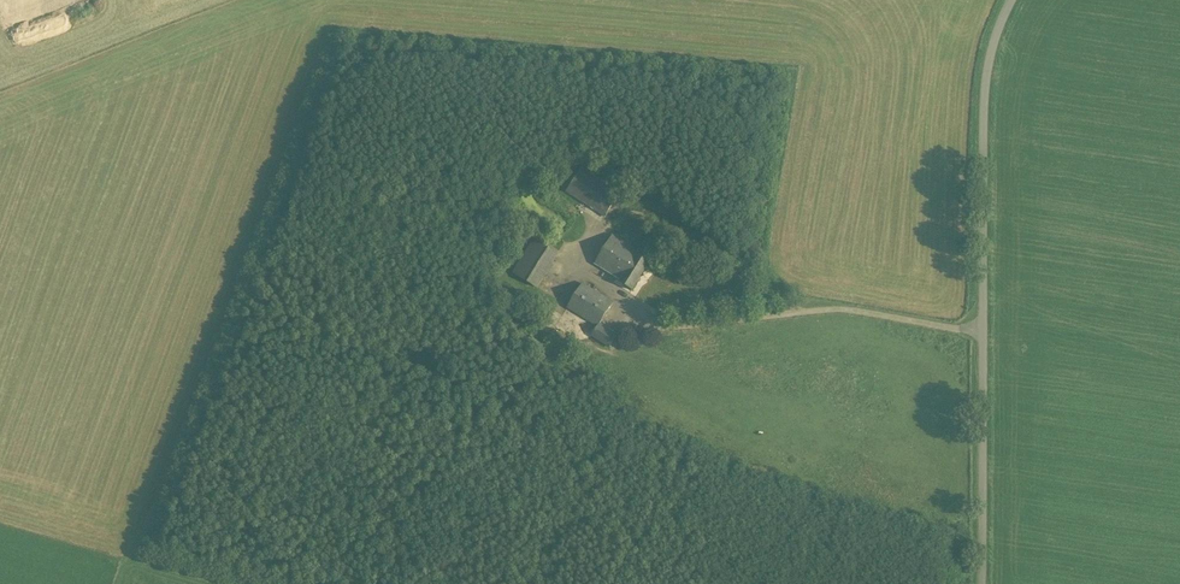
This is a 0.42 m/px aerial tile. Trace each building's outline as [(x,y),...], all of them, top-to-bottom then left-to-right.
[(581,201),(604,217),(613,204),(617,207),(624,195),(581,167),(565,191),(581,201)] [(639,250),(639,251),(613,235),(594,264),(621,280),(620,281),(632,289),(652,258),(639,250)] [(539,284),(558,254),(533,238),(512,273),(537,288),(539,284)] [(609,347),(618,335),(601,324),(614,302),(582,282),(569,303),(566,308),(597,326),(591,336),(609,347)]
